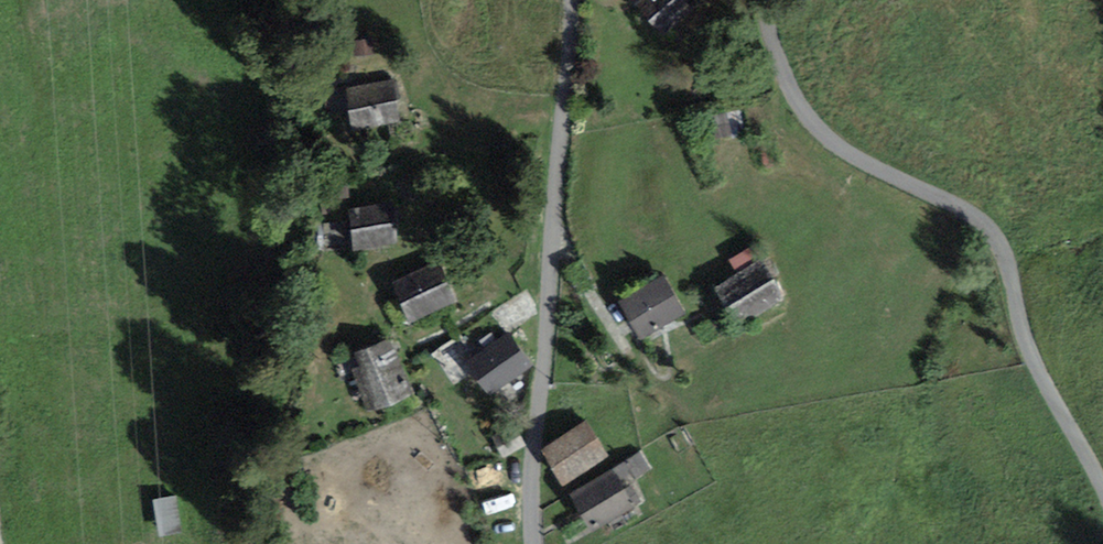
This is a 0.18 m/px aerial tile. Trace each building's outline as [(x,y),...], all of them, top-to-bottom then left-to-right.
[(680,0),(642,0),(635,6),(658,31),(686,6),(680,0)] [(371,39),(354,40),(355,55),(372,53),(371,39)] [(346,87),(352,129),(399,122),(393,80),(346,87)] [(393,203),(348,210),(354,250),(399,243),(393,203)] [(780,297),(759,261),(714,288),(735,323),(780,297)] [(439,262),(392,282),(410,322),(457,302),(439,262)] [(664,276),(618,302),(639,339),(685,313),(664,276)] [(509,334),(466,362),(488,396),(531,368),(509,334)] [(391,339),(353,354),(359,367),(352,370),(370,413),(414,394),(391,339)] [(587,421),(540,451),(564,487),(610,457),(587,421)] [(639,452),(570,495),(593,532),(640,503),(628,484),(650,470),(639,452)] [(163,529),(185,526),(179,489),(157,493),(163,529)]
